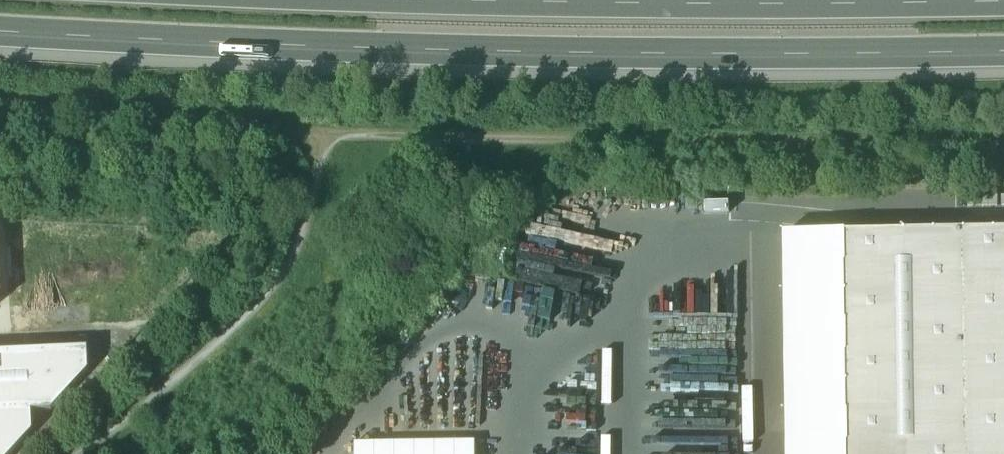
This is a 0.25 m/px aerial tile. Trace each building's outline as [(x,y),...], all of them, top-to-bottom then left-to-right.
[(995,232),(995,231),(993,231),(993,232),(965,232),(963,232),(935,233),(935,232),(933,232),(933,233),(905,233),(903,233),(845,234),(845,233),(843,233),(843,235),(844,235),(844,247),(844,263),(843,263),(843,265),(844,265),(845,293),(844,293),(844,295),(845,295),(845,323),(844,324),(844,325),(845,325),(845,354),(845,355),(846,383),(845,383),(845,385),(846,385),(846,413),(846,414),(845,415),(846,415),(847,443),(846,444),(846,446),(847,446),(847,453),(1003,453),(1003,232),(995,232)] [(844,247),(784,247),(787,453),(847,453),(847,446),(846,446),(846,444),(847,443),(846,415),(845,415),(846,414),(846,413),(846,385),(845,385),(845,383),(846,383),(845,355),(845,354),(845,325),(844,325),(844,324),(845,323),(845,295),(844,295),(844,293),(845,293),(844,265),(843,265),(843,263),(844,263),(844,247)] [(0,350),(0,453),(11,453),(32,432),(32,408),(55,407),(87,369),(86,347),(0,350)]
